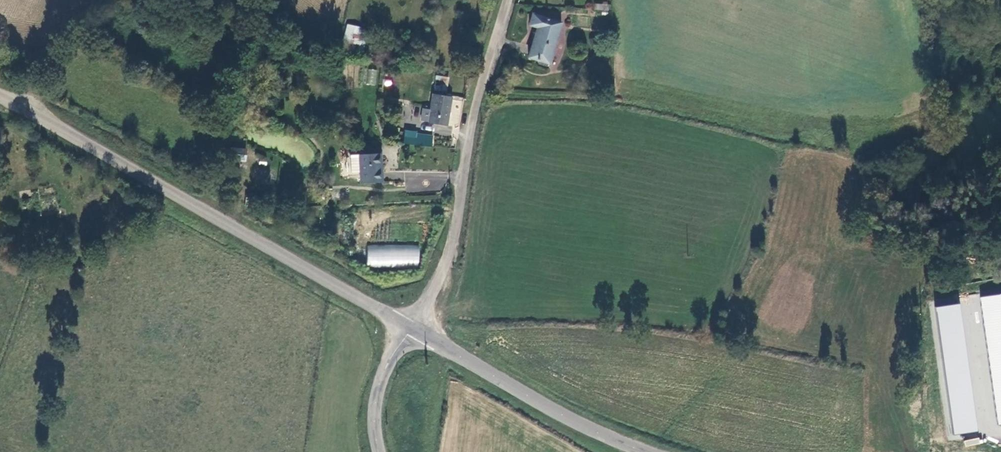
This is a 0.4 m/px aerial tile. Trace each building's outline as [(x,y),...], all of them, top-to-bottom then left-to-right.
[(561,23),(533,15),(529,25),(538,28),(529,57),(548,64),(561,23)] [(344,40),(364,43),(367,27),(346,24),(344,40)] [(368,69),(366,84),(376,85),(377,70),(368,69)] [(431,111),(429,122),(447,125),(452,97),(434,94),(431,111)] [(422,121),(429,122),(431,111),(424,110),(422,121)] [(415,143),(417,132),(407,131),(405,142),(415,143)] [(426,146),(427,134),(417,132),(415,143),(415,145),(426,146)] [(433,146),(434,135),(427,134),(426,146),(433,146)] [(223,148),(222,158),(245,160),(245,149),(223,148)] [(361,153),(362,181),(382,180),(381,152),(361,153)] [(367,244),(366,266),(419,268),(419,246),(367,244)] [(981,298),(999,425),(1000,424),(1000,295),(981,298)] [(960,304),(937,308),(954,435),(978,431),(960,304)]
